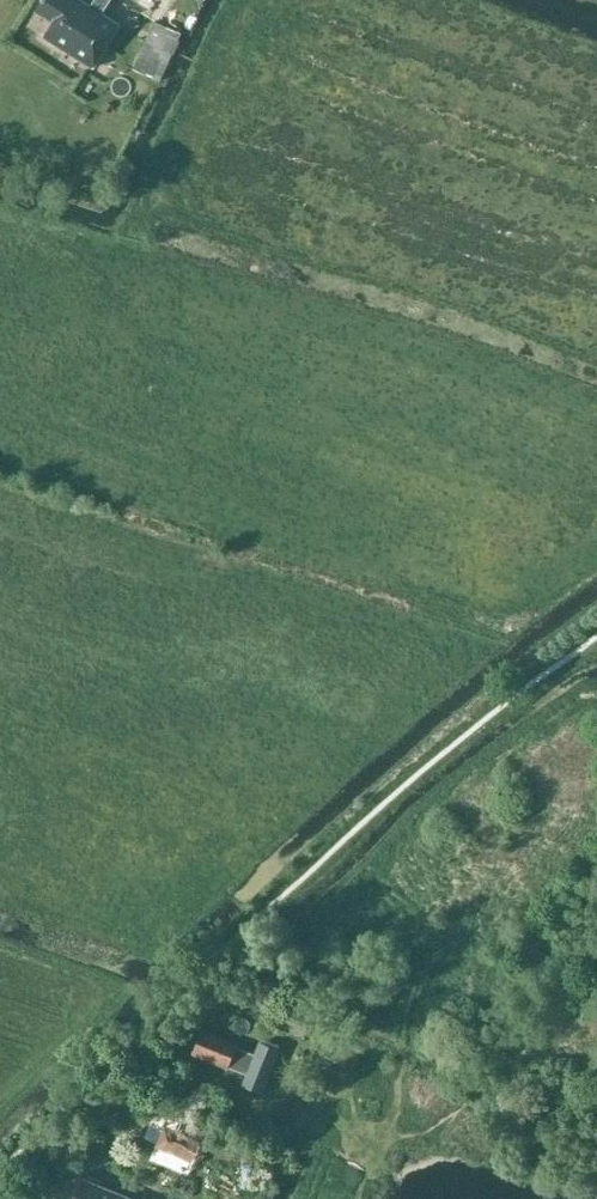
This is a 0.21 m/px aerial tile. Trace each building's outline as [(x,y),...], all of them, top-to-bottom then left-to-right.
[(35,10),(53,22),(43,37),(92,69),(120,27),(102,15),(112,0),(95,0),(90,8),(78,0),(42,0),(35,10)] [(160,76),(181,30),(151,16),(129,62),(160,76)] [(254,1055),(237,1048),(238,1046),(202,1032),(193,1055),(228,1069),(246,1076),(241,1086),(262,1095),(281,1051),(259,1042),(254,1055)] [(168,1112),(155,1149),(151,1160),(185,1177),(202,1129),(168,1112)] [(73,1198),(129,1198),(81,1179),(73,1198)]
